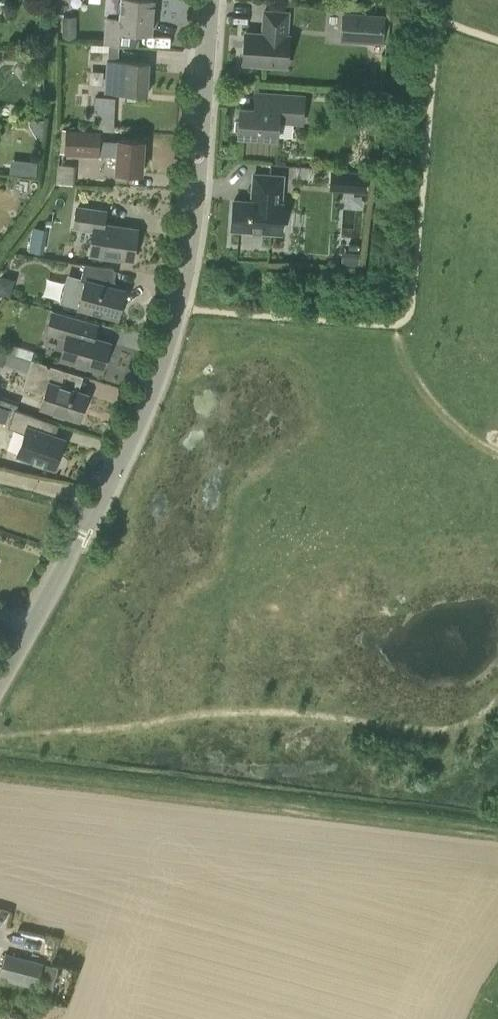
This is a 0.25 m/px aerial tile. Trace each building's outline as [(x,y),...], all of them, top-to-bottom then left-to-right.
[(135,0),(123,0),(122,18),(105,16),(103,44),(138,47),(139,33),(152,34),(155,1),(135,0)] [(243,64),(286,67),(288,36),(286,36),(288,13),(264,12),(262,35),(245,33),(243,64)] [(344,13),(342,39),(382,42),(383,16),(344,13)] [(63,27),(63,39),(73,39),(73,19),(65,19),(65,20),(60,20),(60,28),(61,28),(61,27),(63,27)] [(110,45),(110,57),(120,58),(121,46),(110,45)] [(106,61),(104,93),(117,94),(147,96),(150,64),(106,61)] [(236,119),(235,130),(238,130),(238,135),(277,138),(278,121),(302,123),(303,97),(266,95),(265,111),(240,109),(239,119),(236,119)] [(90,96),(88,122),(114,123),(115,98),(90,96)] [(43,120),(30,118),(29,125),(37,138),(42,139),(43,120)] [(72,166),(73,155),(118,157),(117,172),(142,174),(144,142),(119,140),(119,141),(100,140),(100,130),(62,128),(56,184),(74,185),(76,166),(72,166)] [(15,158),(15,171),(40,172),(40,159),(15,158)] [(331,170),(330,188),(348,189),(349,171),(331,170)] [(282,177),(254,175),(252,202),(233,201),(231,229),(281,233),(283,204),(280,204),(282,177)] [(132,260),(137,229),(105,225),(107,209),(76,205),(72,229),(93,232),(90,254),(132,260)] [(45,228),(33,226),(29,251),(41,252),(45,228)] [(357,252),(344,250),(342,263),(355,265),(357,252)] [(117,318),(125,290),(119,288),(114,280),(116,270),(113,270),(113,268),(84,264),(80,279),(69,276),(61,303),(117,318)] [(8,296),(13,280),(0,276),(0,294),(8,296)] [(102,370),(109,342),(95,338),(99,324),(51,310),(45,333),(66,339),(60,359),(102,370)] [(7,350),(7,351),(15,354),(18,346),(9,343),(7,350)] [(63,370),(31,360),(23,388),(45,395),(41,407),(79,420),(87,394),(59,385),(63,370)] [(54,468),(64,439),(50,434),(53,423),(14,409),(8,427),(24,433),(17,455),(54,468)] [(37,985),(43,964),(6,954),(0,974),(37,985)] [(39,994),(51,997),(58,967),(50,965),(46,964),(40,991),(39,994)] [(9,1018),(33,1018),(34,1017),(11,1011),(9,1018)]
